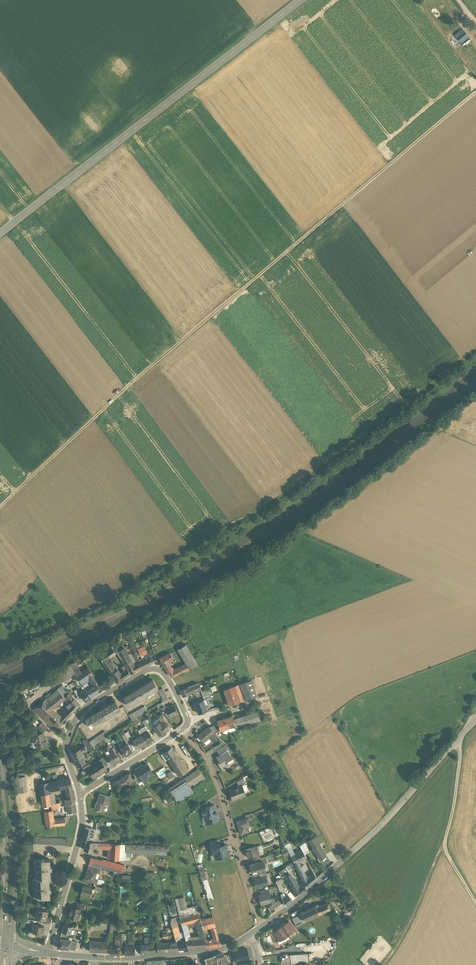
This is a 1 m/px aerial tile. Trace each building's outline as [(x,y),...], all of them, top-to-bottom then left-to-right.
[(429,0),(422,5),(426,10),(425,11),(433,21),(438,17),(432,10),(435,7),(429,0)] [(441,15),(435,7),(432,10),(438,17),(441,15)] [(462,29),(459,32),(461,34),(457,38),(461,41),(468,35),(462,29)] [(202,595),(194,600),(196,604),(205,599),(202,595)] [(136,645),(131,633),(127,635),(126,635),(132,647),(133,648),(133,647),(136,645)] [(116,644),(111,646),(116,653),(117,652),(116,652),(120,650),(116,644)] [(197,664),(186,644),(178,649),(187,665),(189,669),(197,664)] [(141,647),(138,649),(139,651),(138,651),(140,655),(147,652),(145,645),(141,647)] [(111,646),(105,651),(106,652),(99,656),(103,661),(107,659),(116,653),(111,646)] [(143,655),(145,658),(149,656),(152,654),(154,661),(156,660),(152,651),(143,655)] [(122,654),(119,656),(121,659),(122,659),(125,664),(131,660),(126,652),(122,654)] [(169,653),(159,658),(163,664),(168,673),(172,671),(166,662),(173,659),(169,653)] [(140,663),(137,664),(140,669),(154,661),(152,654),(149,656),(149,658),(146,660),(143,661),(140,663)] [(115,671),(107,659),(103,661),(111,674),(115,671)] [(131,660),(125,664),(130,674),(140,669),(137,664),(134,666),(131,660)] [(77,661),(70,665),(76,675),(77,676),(82,672),(78,666),(80,665),(77,661)] [(76,675),(70,665),(47,677),(53,687),(76,675)] [(172,671),(168,673),(171,676),(181,672),(189,669),(187,665),(172,671)] [(98,681),(88,667),(84,671),(88,677),(93,685),(98,681)] [(115,671),(111,674),(117,683),(127,676),(123,672),(120,674),(117,669),(115,671)] [(82,672),(77,676),(81,682),(84,680),(88,677),(84,671),(82,672)] [(153,680),(123,697),(128,706),(156,689),(158,688),(153,680)] [(251,680),(239,684),(245,700),(257,696),(251,680)] [(103,689),(98,681),(93,685),(95,688),(93,690),(95,694),(103,689)] [(64,684),(57,689),(62,695),(63,694),(68,689),(64,684)] [(201,689),(198,684),(188,687),(190,693),(201,689)] [(239,684),(224,690),(229,706),(245,700),(239,684)] [(86,690),(84,686),(78,690),(85,701),(91,697),(86,690)] [(188,687),(180,690),(183,696),(190,693),(188,687)] [(68,689),(63,694),(65,697),(70,702),(74,698),(71,696),(74,693),(68,688),(68,689)] [(90,688),(86,690),(91,697),(95,694),(93,690),(91,691),(90,688)] [(158,688),(156,689),(164,701),(169,698),(163,688),(159,690),(158,688)] [(62,695),(57,689),(39,704),(47,712),(51,709),(65,697),(63,694),(62,695)] [(201,691),(203,697),(210,695),(208,689),(201,691)] [(85,701),(78,690),(74,693),(71,696),(74,698),(80,704),(85,701)] [(80,704),(74,698),(70,702),(69,703),(72,706),(65,713),(69,716),(80,704)] [(195,703),(198,713),(209,709),(206,700),(204,700),(195,703)] [(115,701),(85,719),(90,727),(120,710),(115,701)] [(47,712),(39,704),(34,709),(55,730),(60,725),(47,712)] [(174,705),(166,708),(167,711),(170,716),(177,713),(174,705)] [(129,715),(132,719),(147,711),(145,706),(129,715)] [(60,717),(51,709),(47,712),(60,725),(69,716),(65,713),(60,717)] [(239,717),(233,719),(235,726),(236,727),(262,719),(259,710),(239,717)] [(232,715),(225,718),(228,728),(235,726),(233,719),(232,715)] [(163,717),(162,718),(160,716),(157,719),(159,722),(160,725),(164,722),(165,722),(163,717)] [(225,718),(217,720),(218,724),(220,730),(220,731),(228,728),(225,718)] [(33,723),(37,727),(42,722),(38,719),(33,723)] [(152,722),(151,722),(149,719),(146,720),(147,723),(151,728),(154,727),(153,726),(155,725),(152,722)] [(47,727),(42,722),(37,727),(43,732),(47,727)] [(155,725),(153,726),(154,727),(159,735),(165,731),(164,731),(160,725),(159,722),(155,725)] [(165,722),(164,722),(160,725),(164,731),(169,729),(167,726),(168,725),(167,723),(166,724),(165,722)] [(209,727),(204,731),(204,730),(198,735),(204,742),(209,738),(211,740),(217,735),(214,732),(210,727),(209,727)] [(90,741),(93,746),(109,735),(105,731),(90,741)] [(149,731),(141,736),(145,743),(153,738),(149,731)] [(42,733),(32,735),(34,742),(36,742),(37,747),(46,745),(47,744),(46,740),(45,739),(44,737),(43,736),(42,733)] [(141,735),(133,740),(137,748),(145,743),(141,736),(141,735)] [(222,741),(214,747),(216,751),(216,750),(226,744),(222,741)] [(127,743),(120,748),(125,756),(132,751),(127,743)] [(226,744),(216,750),(218,753),(228,747),(226,744)] [(163,753),(172,766),(180,761),(175,753),(176,752),(175,750),(173,750),(171,747),(163,753)] [(79,749),(71,753),(74,759),(82,755),(81,752),(79,749)] [(106,755),(108,759),(112,765),(119,760),(119,759),(116,754),(114,750),(106,755)] [(227,750),(216,757),(219,762),(218,763),(222,770),(230,765),(226,760),(231,757),(227,750)] [(82,755),(74,759),(78,766),(85,762),(84,758),(82,755)] [(106,760),(104,757),(101,759),(102,762),(105,767),(109,765),(106,760)] [(180,761),(172,766),(179,775),(188,770),(181,760),(180,761)] [(102,762),(89,770),(93,777),(107,769),(105,767),(102,762)] [(147,764),(141,767),(140,766),(135,770),(136,773),(142,781),(153,774),(147,764)] [(198,769),(168,788),(178,803),(193,793),(191,789),(205,779),(198,769)] [(142,781),(136,773),(133,775),(135,778),(138,783),(142,781)] [(129,774),(116,781),(121,789),(128,785),(129,787),(134,784),(132,780),(132,779),(129,774)] [(24,776),(13,778),(16,794),(28,792),(24,776)] [(243,777),(237,781),(239,786),(241,786),(242,786),(246,784),(243,777)] [(59,780),(58,781),(60,788),(67,787),(67,788),(72,787),(70,778),(59,780)] [(58,781),(51,782),(53,789),(60,788),(58,781)] [(51,782),(40,785),(43,806),(51,805),(55,804),(53,789),(51,782)] [(239,786),(230,790),(233,799),(245,795),(242,786),(241,786),(239,786)] [(72,787),(67,788),(68,792),(67,793),(68,799),(65,800),(66,805),(74,802),(72,787)] [(110,797),(99,794),(97,802),(96,802),(94,809),(97,810),(99,811),(99,810),(103,811),(105,804),(108,805),(110,797)] [(207,801),(200,807),(201,811),(203,810),(202,809),(208,807),(207,801)] [(74,802),(66,805),(67,809),(68,813),(76,811),(75,802),(74,802)] [(208,807),(202,809),(203,810),(207,823),(219,820),(214,805),(208,807)] [(52,810),(44,811),(47,826),(55,825),(54,820),(52,810)] [(246,819),(237,821),(241,833),(247,832),(245,827),(250,826),(248,819),(248,818),(246,819)] [(95,830),(86,828),(83,840),(86,841),(89,841),(90,833),(94,834),(95,830)] [(320,831),(316,833),(320,844),(325,842),(320,831)] [(94,834),(90,833),(89,841),(95,842),(97,843),(97,841),(98,841),(98,840),(93,839),(94,834)] [(315,836),(299,845),(302,850),(304,854),(313,848),(320,845),(315,836)] [(67,839),(42,837),(42,844),(67,846),(67,839)] [(218,840),(210,842),(212,849),(220,847),(218,840)] [(89,841),(86,841),(84,850),(93,852),(94,846),(95,842),(89,841)] [(126,844),(111,844),(111,848),(110,859),(125,860),(126,844)] [(170,846),(146,845),(146,851),(131,850),(131,854),(167,856),(167,852),(170,852),(170,846)] [(220,847),(212,849),(213,849),(214,854),(217,854),(218,858),(220,857),(221,859),(224,858),(224,856),(229,855),(226,845),(220,847)] [(325,854),(320,845),(313,848),(320,859),(325,854)] [(257,846),(245,849),(247,857),(252,855),(259,853),(257,846)] [(302,850),(290,855),(294,862),(303,857),(305,856),(304,854),(302,850)] [(102,861),(90,858),(88,864),(89,864),(100,867),(102,861)] [(49,859),(34,860),(35,879),(49,878),(50,878),(50,869),(51,869),(51,866),(50,866),(49,859)] [(124,865),(102,859),(102,861),(100,867),(101,868),(121,873),(124,865)] [(298,860),(294,862),(295,864),(294,865),(299,873),(301,879),(305,877),(306,876),(298,860)] [(258,862),(255,863),(255,864),(249,865),(251,870),(252,870),(253,873),(253,874),(259,872),(265,870),(264,867),(265,866),(264,864),(263,861),(259,862),(258,863),(258,862)] [(202,880),(207,878),(202,864),(198,865),(202,880)] [(88,867),(84,880),(97,883),(98,879),(99,875),(100,871),(88,867)] [(286,867),(278,871),(282,877),(285,876),(285,877),(290,874),(286,867)] [(306,879),(305,877),(301,879),(303,882),(304,883),(306,888),(317,879),(316,878),(313,873),(306,879)] [(294,881),(290,874),(285,877),(291,885),(296,882),(295,880),(294,881)] [(254,880),(256,888),(268,884),(266,877),(260,878),(254,880)] [(35,879),(33,879),(34,898),(50,898),(49,891),(51,891),(50,888),(49,888),(49,878),(35,879)] [(296,882),(291,885),(296,895),(302,891),(306,888),(304,883),(299,886),(296,882)] [(212,895),(209,884),(204,886),(207,897),(212,895)] [(92,888),(83,886),(81,894),(90,896),(92,888)] [(278,886),(268,889),(269,893),(274,891),(276,896),(271,899),(271,902),(268,903),(269,905),(268,906),(269,909),(270,910),(283,901),(282,898),(281,894),(278,887),(278,886)] [(267,894),(262,895),(262,894),(261,895),(258,896),(260,903),(261,902),(261,905),(268,903),(271,902),(271,899),(270,896),(270,893),(267,894)] [(292,900),(287,894),(282,898),(283,901),(286,906),(292,900)] [(182,925),(186,924),(196,921),(201,920),(197,906),(187,909),(185,897),(175,899),(179,915),(179,916),(182,925)] [(327,903),(316,908),(319,914),(322,912),(330,909),(327,903)] [(315,906),(300,913),(303,919),(304,921),(317,915),(319,914),(316,908),(315,906)] [(77,908),(72,907),(72,908),(71,908),(69,917),(73,918),(73,917),(78,918),(81,909),(77,908)] [(48,911),(37,909),(35,917),(40,919),(40,917),(46,919),(48,911)] [(213,917),(201,920),(203,929),(206,928),(211,927),(215,926),(213,917)] [(203,929),(201,920),(196,921),(201,939),(205,939),(205,936),(204,931),(203,929)] [(289,921),(281,927),(287,935),(292,932),(291,931),(294,929),(289,921)] [(44,927),(33,924),(31,932),(42,935),(44,927)] [(72,927),(63,924),(62,931),(70,934),(71,929),(72,927)] [(181,940),(178,926),(172,928),(174,936),(176,941),(181,940)] [(281,927),(273,932),(278,939),(282,937),(283,938),(287,935),(281,927)] [(188,937),(185,938),(186,941),(187,949),(195,948),(195,939),(188,940),(188,937)] [(67,939),(60,938),(57,948),(75,950),(77,941),(67,939)] [(214,939),(212,940),(213,947),(221,946),(219,939),(214,939)] [(181,940),(176,941),(178,949),(187,949),(186,941),(182,942),(182,940),(181,940)] [(107,942),(90,941),(90,951),(107,952),(107,942)] [(171,942),(169,942),(170,950),(178,949),(176,941),(171,942)] [(169,942),(162,943),(163,951),(170,950),(169,942)] [(146,944),(140,945),(141,953),(149,953),(148,945),(148,944),(146,944)] [(152,944),(148,945),(149,953),(157,952),(156,944),(152,944)] [(112,949),(109,949),(108,954),(119,954),(120,946),(116,946),(116,947),(112,947),(112,949)] [(130,946),(125,946),(125,954),(135,954),(134,946),(130,946)] [(246,949),(233,952),(236,961),(236,962),(249,959),(246,949)] [(216,956),(217,960),(220,959),(222,964),(229,964),(225,957),(224,958),(223,953),(216,956)] [(308,953),(290,954),(289,955),(291,963),(292,963),(308,962),(308,953)] [(289,955),(280,956),(281,962),(287,961),(287,963),(290,962),(290,963),(292,963),(291,963),(289,955)] [(206,959),(208,964),(215,964),(214,962),(218,961),(217,960),(216,956),(206,959)]
